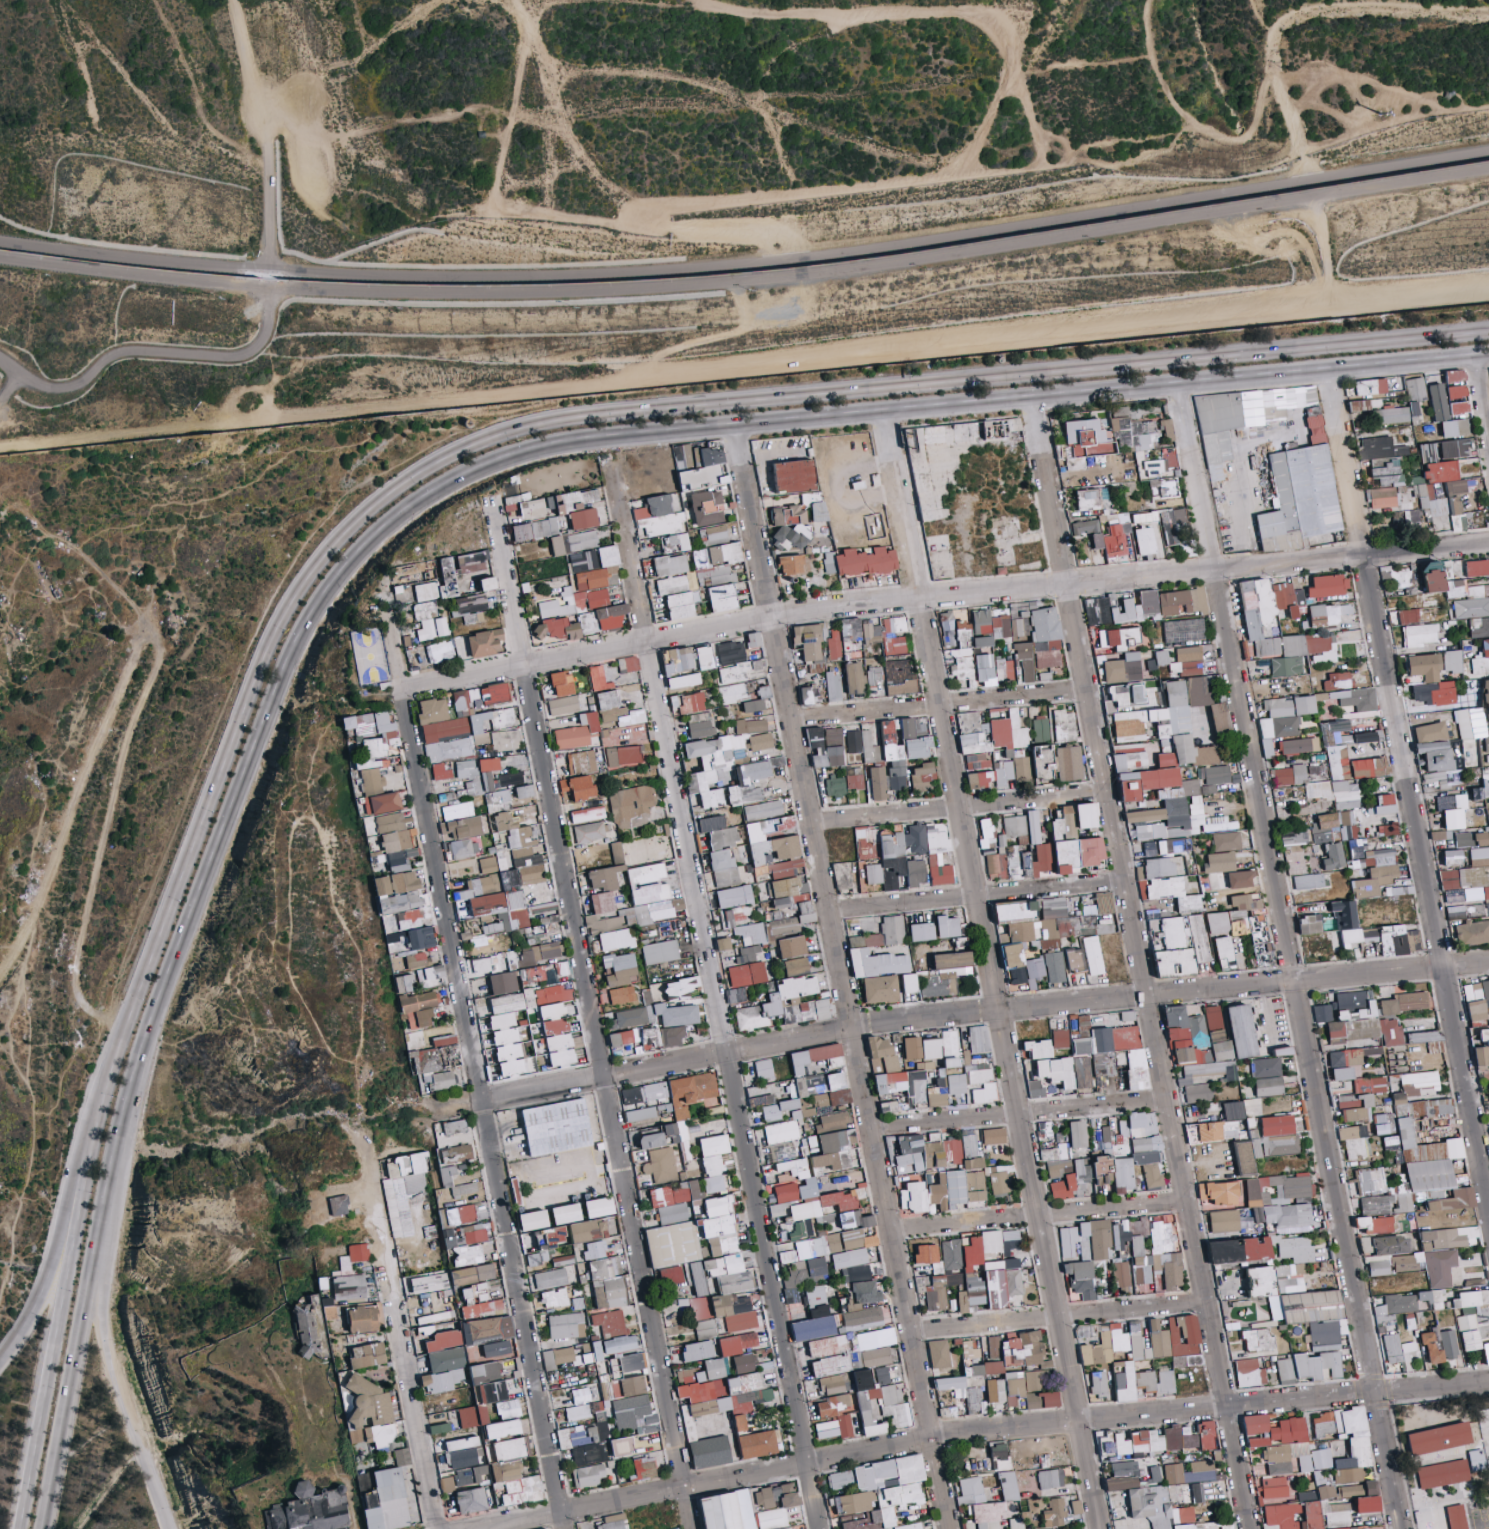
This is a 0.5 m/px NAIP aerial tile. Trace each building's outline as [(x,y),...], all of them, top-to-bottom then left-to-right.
[(1469,414),(1464,369),(1444,371),(1450,416),(1469,414)] [(1429,395),(1425,374),(1439,372),(1441,378),(1443,378),(1444,385),(1441,386),(1441,388),(1443,388),(1444,392),(1431,394),(1429,395)] [(1409,397),(1406,380),(1424,377),(1428,400),(1418,402),(1412,403),(1411,401),(1409,401),(1408,398),(1409,397)] [(1356,388),(1355,382),(1386,379),(1387,393),(1357,395),(1356,388)] [(1310,408),(1306,405),(1303,388),(1316,387),(1319,406),(1310,408)] [(1357,395),(1348,397),(1347,389),(1356,388),(1357,395)] [(1244,428),(1228,431),(1202,436),(1195,397),(1241,393),(1244,428)] [(1261,397),(1285,394),(1286,409),(1277,410),(1276,407),(1262,408),(1261,397)] [(1382,399),(1383,406),(1371,408),(1370,400),(1382,399)] [(1370,400),(1371,408),(1371,410),(1356,411),(1357,413),(1352,413),(1349,402),(1370,400)] [(1421,425),(1413,426),(1409,401),(1411,401),(1412,403),(1418,402),(1421,425)] [(1115,418),(1114,408),(1129,406),(1130,417),(1118,418),(1115,418)] [(1319,406),(1326,443),(1312,446),(1310,436),(1312,435),(1311,429),(1308,428),(1307,419),(1308,416),(1307,411),(1309,408),(1310,408),(1319,406)] [(1372,411),(1374,426),(1409,420),(1407,406),(1372,411)] [(1276,407),(1277,410),(1286,409),(1287,409),(1288,418),(1264,421),(1262,408),(1276,407)] [(1097,416),(1097,413),(1108,412),(1110,426),(1107,426),(1099,418),(1097,416)] [(1130,417),(1131,421),(1130,422),(1130,423),(1132,436),(1142,435),(1150,434),(1151,442),(1151,444),(1149,444),(1149,450),(1144,451),(1136,452),(1136,447),(1133,447),(1130,448),(1129,448),(1129,446),(1120,447),(1119,438),(1114,439),(1113,432),(1120,431),(1118,418),(1130,417)] [(1113,432),(1114,439),(1115,442),(1112,442),(1111,436),(1105,436),(1105,430),(1100,430),(1099,419),(1097,419),(1097,418),(1099,418),(1100,428),(1105,427),(1106,431),(1113,431),(1113,432)] [(1118,418),(1120,431),(1113,432),(1113,431),(1111,419),(1115,418),(1118,418)] [(1392,419),(1394,418),(1394,421),(1397,421),(1398,421),(1399,421),(1400,426),(1393,427),(1392,419)] [(1171,441),(1170,442),(1167,442),(1165,427),(1162,428),(1161,421),(1170,419),(1175,441),(1171,441)] [(1467,419),(1469,435),(1444,438),(1442,422),(1467,419)] [(1156,421),(1157,433),(1150,434),(1142,435),(1141,423),(1156,421)] [(1142,435),(1132,436),(1130,423),(1139,422),(1141,422),(1141,423),(1142,435)] [(1094,445),(1085,446),(1079,447),(1078,442),(1077,431),(1093,430),(1094,444),(1094,445)] [(1234,460),(1220,462),(1220,463),(1208,465),(1202,436),(1228,431),(1234,460)] [(1157,433),(1158,433),(1161,433),(1162,441),(1161,441),(1158,441),(1151,442),(1150,434),(1157,433)] [(1362,446),(1362,439),(1392,436),(1393,447),(1394,456),(1394,457),(1371,459),(1361,460),(1358,447),(1362,446)] [(1468,439),(1469,447),(1467,447),(1468,456),(1457,457),(1443,459),(1441,442),(1468,439)] [(723,440),(727,463),(725,463),(723,450),(717,451),(714,449),(711,450),(708,448),(707,442),(723,440)] [(1162,449),(1149,450),(1149,444),(1151,444),(1151,442),(1158,441),(1161,441),(1162,449)] [(1078,442),(1079,447),(1085,446),(1086,457),(1085,457),(1074,458),(1073,446),(1072,443),(1078,442)] [(1115,442),(1117,453),(1107,455),(1088,456),(1086,457),(1085,446),(1094,445),(1094,444),(1106,443),(1112,442),(1115,442)] [(1285,451),(1284,444),(1295,442),(1296,446),(1297,446),(1298,449),(1285,451)] [(1343,530),(1307,537),(1309,548),(1303,548),(1299,530),(1285,532),(1281,510),(1280,511),(1269,455),(1285,451),(1298,449),(1312,446),(1326,443),(1343,530)] [(1435,443),(1438,463),(1436,463),(1426,464),(1423,465),(1421,448),(1420,448),(1419,444),(1435,443)] [(685,471),(679,472),(675,447),(692,444),(697,469),(685,471)] [(1409,445),(1409,453),(1409,454),(1409,455),(1394,456),(1393,447),(1409,445)] [(1074,458),(1067,459),(1066,448),(1069,448),(1068,447),(1073,446),(1074,458)] [(697,469),(694,448),(701,447),(701,449),(704,467),(697,469)] [(1468,456),(1467,447),(1469,447),(1470,447),(1471,456),(1457,457),(1468,456)] [(708,448),(711,450),(714,449),(717,451),(723,450),(725,463),(704,467),(701,449),(708,448)] [(1144,451),(1146,462),(1145,462),(1145,470),(1148,469),(1149,477),(1150,480),(1141,481),(1135,452),(1136,452),(1144,451)] [(1132,452),(1132,458),(1128,458),(1129,462),(1127,462),(1127,466),(1123,466),(1124,473),(1105,475),(1104,466),(1108,465),(1107,455),(1117,453),(1131,452),(1132,452)] [(1085,457),(1086,464),(1086,469),(1068,471),(1068,470),(1068,466),(1067,460),(1067,459),(1074,458),(1085,457)] [(1401,457),(1402,466),(1399,466),(1396,466),(1392,467),(1391,462),(1385,463),(1386,467),(1372,469),(1371,459),(1394,457),(1401,457)] [(1063,459),(1063,461),(1067,460),(1068,466),(1063,467),(1060,467),(1059,459),(1063,459)] [(773,464),(814,460),(817,490),(776,495),(773,464)] [(1163,460),(1164,472),(1161,472),(1162,476),(1149,477),(1148,469),(1145,470),(1145,462),(1146,462),(1163,460)] [(1459,473),(1459,480),(1445,482),(1429,483),(1429,480),(1429,478),(1430,478),(1430,479),(1436,479),(1435,471),(1437,471),(1436,463),(1438,463),(1457,461),(1459,473)] [(1386,467),(1385,463),(1391,462),(1392,467),(1396,466),(1399,466),(1399,468),(1400,475),(1403,474),(1404,482),(1389,483),(1389,486),(1380,487),(1379,478),(1372,479),(1371,469),(1372,469),(1386,467)] [(1437,471),(1435,471),(1436,479),(1430,479),(1430,478),(1429,478),(1427,479),(1424,479),(1424,476),(1423,472),(1429,471),(1428,468),(1427,468),(1426,464),(1436,463),(1437,471)] [(1483,470),(1484,477),(1465,479),(1459,480),(1459,473),(1483,470)] [(1420,482),(1418,482),(1418,485),(1413,485),(1411,485),(1408,486),(1407,482),(1410,482),(1409,477),(1417,476),(1416,474),(1419,473),(1419,476),(1420,482)] [(1178,477),(1181,497),(1155,500),(1155,496),(1161,495),(1162,495),(1162,497),(1179,496),(1177,479),(1160,481),(1158,481),(1158,479),(1178,477)] [(1158,479),(1158,481),(1160,481),(1161,486),(1151,488),(1150,480),(1158,479)] [(1177,479),(1179,496),(1162,497),(1162,495),(1165,495),(1164,488),(1163,488),(1160,488),(1161,495),(1155,496),(1153,496),(1151,488),(1161,486),(1160,481),(1177,479)] [(1465,479),(1465,480),(1466,489),(1467,493),(1452,496),(1452,497),(1448,498),(1448,497),(1445,482),(1459,480),(1465,479)] [(1475,479),(1476,486),(1474,486),(1474,488),(1466,489),(1465,480),(1475,479)] [(1136,481),(1137,489),(1139,489),(1140,494),(1125,496),(1124,486),(1123,486),(1123,483),(1136,481)] [(1441,483),(1444,495),(1445,498),(1428,501),(1426,485),(1441,483)] [(1425,484),(1426,485),(1428,501),(1430,508),(1422,509),(1420,497),(1414,498),(1413,485),(1418,485),(1425,484)] [(1396,487),(1396,491),(1397,497),(1398,506),(1373,509),(1372,502),(1370,490),(1396,487)] [(1108,488),(1110,499),(1103,500),(1101,489),(1108,488)] [(1101,509),(1079,511),(1077,491),(1099,489),(1101,509)] [(579,506),(568,508),(562,509),(558,510),(558,509),(557,507),(555,496),(577,492),(579,506)] [(822,492),(825,502),(814,503),(812,505),(812,506),(808,507),(805,510),(801,511),(800,507),(802,504),(802,494),(822,492)] [(527,502),(527,497),(540,494),(541,499),(527,502)] [(672,501),(671,503),(672,510),(673,512),(671,512),(667,513),(667,515),(655,518),(653,516),(651,514),(650,508),(649,506),(650,506),(648,505),(648,504),(647,499),(671,494),(672,501)] [(522,495),(523,502),(519,503),(518,503),(515,504),(513,497),(522,495)] [(557,507),(558,509),(550,510),(548,503),(547,498),(555,496),(557,507)] [(1452,497),(1460,496),(1463,514),(1459,515),(1451,516),(1451,514),(1448,498),(1452,497)] [(513,497),(515,504),(507,506),(505,499),(513,497)] [(1448,497),(1448,498),(1451,514),(1431,517),(1431,516),(1430,510),(1430,508),(1428,501),(1445,498),(1448,497)] [(545,504),(547,514),(523,519),(519,503),(523,502),(527,502),(541,499),(544,498),(545,504)] [(701,502),(713,500),(714,506),(717,505),(718,512),(704,515),(703,511),(705,511),(704,507),(702,508),(701,502)] [(830,521),(814,523),(812,506),(812,505),(814,503),(825,502),(830,521)] [(519,510),(508,512),(507,506),(515,504),(518,503),(519,510)] [(724,504),(725,510),(718,512),(717,505),(724,504)] [(789,507),(789,506),(800,505),(800,507),(801,511),(805,510),(806,510),(808,523),(801,524),(800,524),(799,515),(791,516),(791,509),(783,510),(784,525),(781,526),(774,526),(774,525),(772,509),(789,507)] [(571,525),(561,527),(560,521),(560,518),(559,517),(558,510),(562,509),(568,508),(571,525)] [(570,513),(597,508),(600,525),(573,531),(570,513)] [(646,509),(650,508),(651,514),(653,516),(651,516),(651,518),(638,521),(637,521),(634,510),(636,509),(645,508),(646,509)] [(785,525),(784,525),(783,510),(791,509),(791,516),(799,515),(800,524),(797,524),(785,525)] [(1186,509),(1188,524),(1180,525),(1179,523),(1177,524),(1176,523),(1174,511),(1173,511),(1173,510),(1186,509)] [(1158,510),(1159,514),(1159,517),(1160,521),(1133,524),(1133,522),(1130,522),(1129,513),(1158,510)] [(1285,534),(1271,537),(1260,539),(1256,516),(1280,511),(1281,510),(1285,532),(1285,534)] [(1421,529),(1407,530),(1405,511),(1419,510),(1421,529)] [(1168,524),(1168,526),(1164,526),(1164,525),(1163,525),(1163,521),(1162,516),(1161,513),(1170,512),(1173,511),(1174,511),(1176,523),(1168,524)] [(675,514),(686,512),(687,521),(684,522),(682,523),(683,531),(648,538),(646,528),(640,529),(638,521),(651,518),(655,518),(667,515),(675,514)] [(1400,515),(1403,515),(1403,523),(1393,523),(1393,513),(1400,512),(1400,515)] [(1129,513),(1130,522),(1131,523),(1123,524),(1123,522),(1120,522),(1119,519),(1109,520),(1108,521),(1107,515),(1110,515),(1129,513)] [(1459,515),(1459,517),(1466,516),(1466,518),(1468,529),(1454,531),(1451,516),(1459,515)] [(560,518),(560,521),(558,522),(561,535),(539,538),(539,540),(535,540),(532,523),(550,520),(549,518),(559,517),(560,518)] [(1094,534),(1094,533),(1088,534),(1087,531),(1083,532),(1081,532),(1081,535),(1075,536),(1073,524),(1076,523),(1076,521),(1082,520),(1083,522),(1099,519),(1101,533),(1094,534)] [(516,542),(513,527),(531,523),(534,539),(530,540),(520,542),(516,542)] [(1131,523),(1132,532),(1124,533),(1123,534),(1121,525),(1123,524),(1131,523)] [(1177,524),(1176,524),(1177,527),(1179,540),(1180,540),(1180,541),(1180,544),(1176,545),(1168,546),(1164,526),(1168,526),(1168,524),(1176,523),(1177,524)] [(801,524),(805,527),(813,533),(813,536),(805,547),(803,546),(800,550),(795,546),(794,548),(792,546),(790,545),(792,543),(793,544),(800,536),(793,530),(797,524),(800,524),(801,524)] [(1121,524),(1121,525),(1123,534),(1124,533),(1126,545),(1125,545),(1126,548),(1127,548),(1128,554),(1107,558),(1105,547),(1103,537),(1111,536),(1109,527),(1110,526),(1120,524),(1121,524)] [(726,525),(730,544),(709,548),(705,549),(703,542),(709,541),(707,529),(726,525)] [(785,525),(791,529),(785,537),(786,538),(781,544),(777,540),(774,538),(773,537),(781,526),(784,525),(785,525)] [(1185,541),(1180,541),(1180,540),(1179,540),(1177,527),(1180,526),(1183,526),(1184,527),(1189,526),(1191,540),(1185,541)] [(1109,534),(1108,527),(1109,527),(1111,536),(1103,537),(1103,535),(1109,534)] [(1152,527),(1157,553),(1151,554),(1146,555),(1140,556),(1138,545),(1138,541),(1136,530),(1141,529),(1145,528),(1152,527)] [(709,541),(703,542),(700,530),(707,529),(709,541)] [(792,529),(793,530),(800,536),(793,544),(792,543),(786,538),(785,537),(791,529),(792,529)] [(1285,534),(1285,532),(1299,530),(1303,548),(1274,550),(1271,537),(1285,534)] [(568,536),(597,531),(600,546),(572,552),(571,549),(569,541),(568,536)] [(680,544),(671,546),(669,536),(688,532),(691,550),(682,552),(681,551),(680,544)] [(1103,535),(1103,537),(1105,547),(1101,548),(1094,549),(1092,535),(1094,534),(1101,533),(1103,533),(1103,535)] [(563,535),(564,543),(566,550),(567,555),(555,557),(551,537),(563,535)] [(664,554),(661,538),(669,536),(671,546),(680,544),(681,551),(664,554)] [(1274,550),(1263,551),(1260,539),(1271,537),(1274,550)] [(790,545),(792,546),(788,551),(784,548),(782,552),(774,544),(777,540),(781,544),(786,538),(792,543),(790,545)] [(1187,557),(1186,550),(1181,551),(1180,544),(1180,541),(1185,541),(1191,540),(1193,540),(1196,556),(1187,557)] [(743,561),(734,563),(734,560),(733,554),(735,550),(734,543),(739,542),(743,561)] [(735,550),(733,554),(734,560),(721,562),(722,563),(712,565),(709,548),(730,544),(734,543),(735,550)] [(619,565),(607,567),(603,568),(600,554),(599,549),(615,545),(619,565)] [(884,546),(886,554),(887,554),(887,551),(894,550),(898,568),(893,569),(892,569),(892,571),(890,571),(890,572),(888,574),(884,575),(883,575),(883,573),(878,574),(877,573),(876,572),(868,574),(867,571),(860,572),(860,575),(853,576),(853,575),(849,576),(847,575),(846,575),(845,574),(839,574),(836,556),(843,554),(843,557),(844,557),(843,550),(855,549),(856,555),(858,555),(857,554),(865,552),(866,555),(872,554),(872,555),(874,555),(872,547),(884,546)] [(596,551),(600,569),(574,574),(570,554),(596,549),(596,551)] [(485,550),(487,560),(485,561),(487,570),(461,575),(461,572),(457,556),(485,550)] [(693,551),(695,561),(688,562),(687,555),(685,555),(684,553),(693,551)] [(835,552),(836,556),(839,574),(827,576),(824,560),(826,560),(825,553),(835,552)] [(670,558),(685,555),(687,555),(688,562),(690,572),(657,578),(653,559),(670,556),(670,558)] [(805,565),(804,565),(805,573),(795,574),(795,575),(783,576),(782,565),(779,565),(778,557),(804,555),(805,565)] [(453,557),(456,573),(456,576),(460,596),(448,598),(441,559),(453,557)] [(1444,590),(1439,560),(1420,563),(1424,593),(1444,590)] [(1465,561),(1465,576),(1488,575),(1488,560),(1465,561)] [(1379,567),(1381,582),(1390,580),(1391,589),(1413,586),(1410,563),(1379,567)] [(730,564),(732,574),(737,573),(739,582),(713,587),(711,577),(705,579),(706,585),(701,586),(698,570),(730,564)] [(619,565),(621,575),(619,576),(619,575),(612,577),(611,574),(609,574),(608,568),(607,567),(619,565)] [(612,577),(608,578),(609,586),(590,590),(588,582),(579,584),(577,575),(608,568),(609,574),(611,574),(612,577)] [(895,575),(881,577),(881,575),(878,576),(876,574),(872,575),(869,575),(868,575),(868,576),(846,579),(845,575),(845,574),(846,575),(847,575),(849,576),(853,575),(853,576),(860,575),(860,572),(867,571),(868,574),(876,572),(877,573),(878,574),(883,573),(883,575),(884,575),(888,574),(890,572),(890,571),(892,571),(892,569),(893,569),(894,571),(895,575)] [(1345,574),(1311,578),(1312,588),(1307,588),(1308,598),(1347,594),(1345,574)] [(621,584),(609,586),(608,578),(612,577),(619,575),(619,576),(621,584)] [(660,597),(657,581),(669,579),(669,577),(673,576),(673,578),(687,575),(690,591),(660,597)] [(483,592),(481,580),(494,577),(496,589),(483,592)] [(1255,656),(1283,655),(1283,658),(1270,658),(1271,676),(1302,675),(1301,655),(1313,654),(1313,662),(1336,661),(1335,634),(1278,636),(1277,610),(1289,609),(1289,619),(1303,618),(1302,589),(1292,590),(1292,583),(1269,584),(1269,579),(1241,580),(1243,642),(1254,642),(1255,656)] [(1464,588),(1463,579),(1443,581),(1446,600),(1488,594),(1488,584),(1464,588)] [(579,584),(588,582),(590,590),(579,592),(578,584),(579,584)] [(530,583),(531,592),(524,593),(522,584),(530,583)] [(712,613),(738,607),(732,583),(707,588),(712,613)] [(573,589),(574,594),(578,614),(560,617),(559,614),(562,614),(561,607),(569,605),(568,601),(565,602),(562,593),(565,592),(564,588),(573,586),(573,589)] [(1161,616),(1195,612),(1195,611),(1206,610),(1203,587),(1158,593),(1161,616)] [(587,593),(589,593),(608,589),(612,606),(590,610),(589,602),(587,593)] [(1111,623),(1158,619),(1156,589),(1136,591),(1136,598),(1120,599),(1121,607),(1110,608),(1111,623)] [(587,593),(589,602),(586,602),(588,612),(578,614),(574,594),(578,594),(589,591),(589,593),(587,593)] [(695,617),(694,602),(698,602),(698,592),(667,594),(668,618),(695,617)] [(477,613),(477,612),(460,615),(457,599),(486,594),(489,611),(477,613)] [(1083,599),(1087,626),(1110,623),(1108,608),(1116,607),(1115,594),(1083,599)] [(1488,616),(1488,598),(1453,600),(1454,618),(1488,616)] [(555,618),(543,620),(539,603),(559,599),(561,607),(562,614),(559,614),(560,617),(555,618)] [(437,618),(422,621),(419,621),(416,620),(414,608),(416,605),(436,601),(439,619),(437,619),(437,618)] [(577,614),(579,622),(568,624),(567,616),(533,623),(537,641),(568,634),(569,640),(582,637),(581,635),(624,626),(621,615),(629,613),(627,603),(577,614)] [(1339,624),(1338,617),(1353,615),(1351,603),(1308,607),(1310,627),(1339,624)] [(1397,611),(1399,625),(1419,622),(1417,608),(1397,611)] [(971,647),(992,646),(991,637),(971,638),(969,621),(952,622),(952,611),(940,612),(942,649),(950,648),(953,685),(973,684),(971,647)] [(907,650),(905,634),(907,633),(905,615),(879,618),(880,625),(872,626),(871,619),(862,621),(865,644),(883,642),(884,653),(907,650)] [(1010,637),(1007,615),(990,617),(992,639),(1010,637)] [(439,619),(447,617),(450,635),(449,635),(439,637),(436,619),(437,619),(439,619)] [(1470,637),(1488,636),(1488,617),(1469,618),(1470,637)] [(436,619),(439,637),(449,635),(449,636),(422,641),(422,638),(421,635),(420,630),(424,629),(422,621),(437,618),(437,619),(436,619)] [(840,619),(841,641),(861,641),(860,618),(840,619)] [(1164,621),(1164,642),(1204,640),(1203,619),(1164,621)] [(791,626),(793,649),(802,648),(803,661),(822,660),(819,624),(791,626)] [(1403,625),(1404,648),(1423,647),(1422,643),(1438,642),(1437,624),(1403,625)] [(1098,631),(1100,647),(1114,646),(1114,653),(1127,651),(1126,646),(1141,645),(1138,626),(1098,631)] [(471,657),(498,655),(496,641),(503,640),(502,629),(468,633),(471,657)] [(828,659),(840,659),(838,630),(830,630),(831,638),(827,638),(828,659)] [(760,646),(759,632),(746,633),(747,647),(760,646)] [(456,656),(469,655),(468,635),(455,636),(456,656)] [(1482,658),(1471,659),(1472,674),(1488,672),(1488,638),(1481,639),(1482,658)] [(455,656),(450,639),(425,647),(430,664),(455,656)] [(721,682),(750,677),(744,640),(715,644),(719,667),(721,682)] [(1030,642),(1014,643),(1016,673),(1022,673),(1022,683),(1032,682),(1030,642)] [(714,667),(710,645),(695,648),(699,670),(714,667)] [(665,675),(694,670),(689,646),(660,651),(665,675)] [(1157,666),(1169,663),(1166,649),(1154,651),(1157,666)] [(1444,651),(1444,672),(1462,672),(1462,650),(1444,651)] [(982,681),(982,687),(995,686),(992,653),(974,655),(977,681),(982,681)] [(1408,676),(1422,675),(1423,683),(1438,681),(1437,671),(1441,671),(1439,653),(1406,656),(1408,676)] [(640,670),(637,655),(617,659),(620,674),(640,670)] [(1012,680),(1011,658),(995,659),(996,680),(1012,680)] [(861,663),(845,663),(846,694),(862,694),(861,663)] [(603,664),(588,667),(593,691),(609,687),(603,664)] [(881,667),(867,667),(867,684),(881,683),(881,667)] [(551,673),(554,696),(574,694),(572,673),(564,674),(563,671),(551,673)] [(1324,674),(1326,690),(1352,687),(1351,671),(1324,674)] [(839,672),(826,673),(827,702),(841,701),(839,672)] [(701,684),(699,673),(667,678),(669,689),(701,684)] [(1187,706),(1211,705),(1211,693),(1205,693),(1204,676),(1186,677),(1187,706)] [(1191,747),(1184,680),(1163,682),(1166,707),(1112,713),(1115,743),(1145,739),(1143,723),(1156,721),(1158,739),(1172,737),(1175,766),(1221,762),(1219,744),(1191,747)] [(1412,701),(1424,700),(1425,706),(1455,703),(1453,681),(1411,685),(1412,701)] [(426,762),(475,755),(474,746),(490,743),(488,732),(483,733),(481,721),(491,720),(493,731),(516,728),(513,704),(510,705),(507,683),(478,688),(452,691),(454,707),(447,708),(445,697),(419,701),(420,714),(419,714),(426,762)] [(721,704),(747,702),(745,684),(719,686),(721,704)] [(810,686),(800,687),(802,705),(812,704),(810,686)] [(1376,708),(1373,686),(1322,694),(1323,700),(1339,698),(1340,707),(1355,705),(1356,711),(1376,708)] [(646,722),(644,708),(627,711),(626,707),(620,707),(617,689),(596,693),(601,722),(617,720),(618,727),(646,722)] [(670,697),(673,715),(705,710),(702,692),(670,697)] [(547,701),(551,716),(579,710),(576,695),(547,701)] [(1294,716),(1259,719),(1261,738),(1299,735),(1297,715),(1315,713),(1313,695),(1292,697),(1294,716)] [(1265,717),(1292,716),(1292,697),(1265,698),(1265,717)] [(742,702),(743,712),(764,709),(763,699),(742,702)] [(1213,733),(1228,731),(1225,702),(1209,704),(1213,733)] [(967,773),(992,770),(991,759),(986,760),(985,751),(1005,749),(1005,750),(1029,747),(1027,727),(1020,728),(1017,706),(988,709),(991,740),(987,740),(985,723),(980,724),(978,711),(956,713),(961,756),(965,755),(967,773)] [(1455,710),(1458,739),(1485,737),(1483,707),(1455,710)] [(1073,709),(1052,712),(1056,742),(1077,740),(1073,709)] [(353,760),(355,771),(359,770),(366,815),(401,809),(398,789),(387,791),(384,776),(380,777),(378,768),(389,766),(386,748),(399,746),(395,722),(389,723),(387,710),(342,718),(343,730),(354,728),(355,739),(362,738),(365,758),(353,760)] [(579,725),(588,724),(589,733),(598,732),(597,712),(579,713),(579,725)] [(1034,743),(1050,742),(1048,717),(1033,718),(1034,743)] [(904,759),(929,757),(928,748),(933,748),(932,736),(915,737),(914,730),(920,730),(919,718),(880,720),(883,761),(887,760),(890,790),(906,789),(904,759)] [(767,732),(766,719),(735,720),(735,733),(767,732)] [(713,728),(711,728),(710,720),(688,723),(690,737),(713,734),(713,728)] [(1333,745),(1332,732),(1349,731),(1348,721),(1321,722),(1322,746),(1333,745)] [(1415,742),(1446,738),(1444,722),(1413,726),(1415,742)] [(553,730),(557,750),(590,745),(587,725),(553,730)] [(812,768),(844,766),(843,746),(823,747),(822,727),(806,728),(807,748),(816,748),(816,756),(812,756),(812,768)] [(861,753),(860,730),(846,731),(847,753),(861,753)] [(862,730),(862,761),(872,761),(871,730),(862,730)] [(513,738),(512,731),(491,732),(492,751),(519,750),(518,738),(513,738)] [(751,751),(773,747),(770,732),(748,737),(751,751)] [(1377,742),(1376,733),(1343,734),(1343,743),(1377,742)] [(683,743),(685,758),(700,757),(702,772),(686,774),(689,794),(699,793),(701,809),(724,806),(721,787),(707,789),(707,784),(717,783),(715,772),(729,770),(728,761),(733,760),(733,758),(746,756),(743,735),(683,743)] [(1262,739),(1263,758),(1272,758),(1271,738),(1262,739)] [(1278,740),(1279,754),(1318,753),(1317,738),(1278,740)] [(1424,753),(1425,771),(1451,770),(1450,741),(1415,742),(1415,753),(1424,753)] [(1036,783),(1055,781),(1051,744),(1031,747),(1036,783)] [(640,763),(639,745),(606,748),(607,766),(640,763)] [(1360,808),(1357,783),(1349,784),(1345,745),(1326,747),(1330,781),(1304,783),(1306,800),(1334,797),(1336,810),(1360,808)] [(1056,747),(1056,781),(1081,780),(1081,746),(1056,747)] [(569,774),(596,771),(594,750),(567,753),(569,774)] [(1113,754),(1114,770),(1147,768),(1146,752),(1113,754)] [(479,946),(484,944),(487,938),(522,925),(526,937),(544,931),(542,924),(533,927),(519,888),(544,879),(514,796),(496,789),(524,779),(520,769),(492,779),(502,753),(482,761),(478,771),(473,758),(456,764),(469,798),(482,793),(489,813),(501,809),(493,827),(509,834),(505,844),(493,848),(502,871),(448,890),(467,942),(479,946)] [(727,787),(730,806),(763,801),(760,787),(754,788),(753,780),(772,776),(770,767),(784,765),(782,757),(734,766),(738,785),(727,787)] [(1029,782),(1028,757),(1014,757),(1015,783),(1029,782)] [(1388,777),(1387,758),(1351,760),(1352,778),(1388,777)] [(929,780),(935,780),(933,761),(919,763),(920,767),(910,768),(913,793),(931,790),(929,780)] [(967,774),(968,789),(994,787),(995,789),(1015,788),(1013,761),(993,762),(994,772),(967,774)] [(452,768),(444,769),(444,763),(432,763),(433,780),(453,779),(452,768)] [(1237,829),(1237,821),(1227,822),(1226,817),(1204,819),(1204,814),(1186,816),(1185,796),(1216,793),(1215,784),(1230,783),(1228,765),(1200,768),(1201,779),(1179,781),(1178,767),(1117,773),(1120,802),(1139,800),(1138,790),(1156,789),(1157,799),(1162,799),(1163,808),(1124,812),(1125,825),(1134,824),(1136,839),(1201,833),(1200,832),(1237,829)] [(884,766),(870,767),(871,801),(885,800),(884,766)] [(1273,767),(1274,785),(1306,783),(1305,766),(1273,767)] [(1488,781),(1487,768),(1481,769),(1483,787),(1471,788),(1472,799),(1488,797),(1488,781)] [(1449,772),(1422,773),(1423,790),(1450,789),(1449,772)] [(558,780),(561,793),(571,791),(573,801),(595,797),(591,774),(558,780)] [(846,789),(863,789),(863,774),(846,775),(846,789)] [(846,795),(844,777),(825,779),(827,798),(846,795)] [(534,796),(532,785),(515,787),(516,799),(534,796)] [(629,817),(649,814),(648,807),(655,806),(652,785),(609,791),(614,830),(630,828),(629,817)] [(1376,814),(1394,813),(1393,794),(1375,795),(1376,814)] [(1468,809),(1466,794),(1435,797),(1437,812),(1443,811),(1444,830),(1464,828),(1462,810),(1468,809)] [(474,815),(472,801),(441,807),(444,821),(474,815)] [(782,815),(781,801),(744,805),(745,818),(782,815)] [(1075,804),(1076,829),(1096,827),(1095,803),(1075,804)] [(1062,806),(1062,839),(1073,839),(1072,805),(1062,806)] [(605,819),(604,807),(571,810),(572,822),(605,819)] [(1040,843),(1037,810),(1027,810),(1029,845),(1034,845),(1035,861),(1030,862),(1030,852),(1017,852),(1016,845),(1007,846),(1009,879),(1038,877),(1038,871),(1054,870),(1052,843),(1040,843)] [(1340,811),(1342,839),(1357,839),(1356,822),(1356,810),(1340,811)] [(374,816),(377,837),(380,837),(382,855),(370,857),(370,862),(387,860),(389,873),(409,870),(408,857),(417,856),(416,847),(411,847),(408,819),(403,820),(402,813),(374,816)] [(439,823),(443,842),(488,833),(484,814),(439,823)] [(1331,831),(1338,831),(1337,814),(1313,815),(1314,843),(1331,842),(1331,831)] [(716,887),(739,882),(734,856),(730,857),(727,846),(739,844),(735,826),(725,828),(723,815),(698,819),(700,833),(706,832),(716,887)] [(1019,845),(1026,844),(1023,815),(1002,818),(1005,838),(1018,836),(1019,845)] [(746,823),(752,867),(774,864),(774,860),(800,856),(797,835),(765,840),(764,833),(795,829),(793,816),(746,823)] [(1004,834),(994,835),(993,818),(979,819),(980,848),(1004,847),(1004,834)] [(573,826),(576,844),(606,839),(603,821),(573,826)] [(930,885),(953,883),(952,865),(942,865),(941,852),(949,852),(946,822),(926,824),(930,885)] [(882,859),(883,891),(898,890),(897,876),(906,875),(905,854),(926,853),(925,823),(908,824),(908,833),(902,834),(902,824),(892,824),(893,828),(855,829),(856,860),(882,859)] [(1378,835),(1396,835),(1396,825),(1378,825),(1378,835)] [(1280,832),(1280,846),(1306,845),(1305,831),(1280,832)] [(1430,840),(1445,840),(1444,831),(1430,831),(1430,840)] [(1213,851),(1240,850),(1239,832),(1212,833),(1213,851)] [(1454,833),(1455,847),(1487,846),(1487,833),(1470,834),(1470,832),(1454,833)] [(1103,864),(1102,838),(1078,838),(1078,864),(1103,864)] [(448,841),(449,858),(479,855),(477,839),(448,841)] [(1077,866),(1077,840),(1054,841),(1054,874),(1069,874),(1069,866),(1077,866)] [(588,870),(590,891),(617,888),(615,871),(624,870),(621,841),(611,843),(613,867),(588,870)] [(1321,859),(1324,871),(1345,866),(1340,841),(1324,845),(1327,858),(1321,859)] [(1488,866),(1488,848),(1470,848),(1471,866),(1488,866)] [(1395,865),(1394,849),(1365,850),(1365,861),(1373,861),(1373,865),(1395,865)] [(1462,864),(1462,850),(1443,850),(1443,865),(1462,864)] [(1233,852),(1204,853),(1205,872),(1234,871),(1233,852)] [(1005,853),(985,855),(987,879),(1007,877),(1005,853)] [(482,875),(497,871),(494,856),(478,859),(482,875)] [(1176,897),(1177,913),(1204,911),(1202,894),(1183,896),(1182,876),(1174,876),(1173,858),(1143,860),(1144,866),(1136,866),(1137,879),(1148,878),(1149,888),(1139,888),(1140,900),(1176,897)] [(792,868),(803,867),(802,860),(766,863),(767,876),(793,873),(792,868)] [(925,885),(924,860),(905,860),(906,885),(925,885)] [(627,869),(633,905),(670,899),(667,882),(634,888),(634,885),(666,879),(663,862),(627,869)] [(850,862),(833,863),(834,889),(851,889),(850,862)] [(867,884),(882,884),(881,864),(864,865),(865,875),(866,875),(867,884)] [(1368,867),(1369,879),(1350,880),(1352,899),(1378,897),(1377,882),(1399,881),(1397,865),(1368,867)] [(1443,902),(1484,900),(1484,899),(1488,899),(1488,875),(1484,876),(1484,868),(1441,870),(1443,902)] [(373,878),(389,959),(405,956),(407,968),(427,964),(424,949),(434,947),(431,926),(421,928),(420,918),(417,919),(414,908),(423,906),(419,889),(415,870),(373,878)] [(1251,870),(1227,872),(1229,889),(1253,886),(1251,870)] [(1325,887),(1322,873),(1292,877),(1295,891),(1325,887)] [(814,922),(810,892),(800,894),(798,877),(770,880),(774,910),(797,907),(798,917),(768,921),(770,934),(800,931),(799,923),(814,922)] [(1411,894),(1411,879),(1392,880),(1392,885),(1383,885),(1384,896),(1411,894)] [(719,909),(753,902),(749,884),(715,891),(719,909)] [(590,894),(593,914),(585,916),(587,932),(624,927),(622,916),(600,919),(599,913),(615,911),(612,890),(590,894)] [(993,907),(1008,985),(1027,982),(1021,953),(1060,946),(1059,941),(1114,931),(1113,922),(1097,925),(1095,916),(1114,912),(1110,891),(1094,894),(1096,904),(1082,907),(1083,915),(1068,918),(1064,896),(1040,900),(1043,918),(1037,919),(1033,899),(993,907)] [(1251,934),(1254,966),(1270,964),(1262,892),(1231,895),(1233,911),(1205,914),(1207,934),(1230,932),(1230,936),(1251,934)] [(1330,902),(1334,931),(1340,930),(1342,945),(1377,941),(1376,927),(1357,929),(1354,899),(1330,902)] [(675,918),(672,900),(634,906),(637,925),(675,918)] [(1447,918),(1486,914),(1484,904),(1446,908),(1447,918)] [(735,928),(734,921),(753,919),(752,906),(720,909),(722,929),(735,928)] [(1159,919),(1163,950),(1152,952),(1156,979),(1193,973),(1188,935),(1191,935),(1195,963),(1209,961),(1202,913),(1186,916),(1188,926),(1182,927),(1180,916),(1159,919)] [(848,937),(849,948),(904,943),(902,915),(880,917),(882,934),(848,937)] [(1298,933),(1320,933),(1319,915),(1298,915),(1298,933)] [(959,937),(958,916),(936,917),(937,937),(959,937)] [(1463,922),(1464,924),(1455,925),(1457,946),(1488,943),(1488,919),(1463,922)] [(734,936),(742,935),(743,946),(766,943),(762,922),(733,927),(734,936)] [(935,939),(933,922),(909,925),(911,942),(935,939)] [(1378,927),(1380,956),(1420,952),(1418,930),(1403,932),(1403,924),(1378,927)] [(602,952),(635,945),(634,936),(629,936),(628,928),(598,934),(602,952)] [(778,938),(779,958),(806,956),(804,936),(778,938)] [(1233,969),(1230,936),(1214,938),(1218,971),(1233,969)] [(715,939),(717,951),(731,949),(729,937),(715,939)] [(641,946),(645,966),(680,958),(676,938),(641,946)] [(539,946),(542,960),(563,955),(560,941),(539,946)] [(756,962),(755,953),(761,952),(760,945),(739,947),(740,956),(735,956),(736,963),(756,962)] [(852,978),(910,971),(907,952),(868,957),(867,947),(849,949),(852,978)] [(1062,951),(1044,954),(1048,983),(1066,981),(1062,951)] [(607,987),(638,982),(634,952),(601,957),(603,968),(612,967),(613,974),(605,975),(607,987)] [(933,954),(934,973),(919,974),(921,997),(949,995),(948,982),(955,982),(955,976),(972,975),(970,952),(933,954)] [(502,970),(499,954),(471,959),(474,975),(502,970)] [(1029,990),(1036,989),(1034,979),(1045,978),(1042,957),(1024,961),(1029,990)] [(785,975),(809,972),(807,958),(784,960),(785,975)] [(767,982),(764,962),(728,967),(731,987),(767,982)] [(438,986),(437,976),(443,976),(441,965),(416,969),(419,988),(438,986)] [(518,991),(515,971),(489,974),(492,994),(518,991)] [(918,992),(915,973),(901,975),(904,994),(918,992)] [(397,994),(415,991),(412,974),(394,977),(397,994)] [(830,1018),(827,998),(799,1002),(798,996),(818,993),(816,976),(776,982),(777,992),(768,993),(769,1004),(735,1008),(738,1030),(770,1026),(768,1016),(782,1014),(783,1024),(830,1018)] [(863,977),(864,1003),(898,1001),(897,976),(863,977)] [(700,986),(699,977),(663,981),(665,998),(691,995),(690,987),(700,986)] [(1488,1019),(1487,1015),(1488,1014),(1488,980),(1462,985),(1469,1023),(1488,1019)] [(535,988),(536,1004),(573,1000),(572,989),(563,990),(563,985),(535,988)] [(611,1004),(635,1001),(634,986),(609,989),(611,1004)] [(744,987),(726,990),(729,1005),(746,1001),(744,987)] [(529,1009),(536,1007),(531,988),(523,990),(526,1000),(527,1000),(529,1009)] [(398,997),(401,1014),(406,1013),(409,1030),(433,1025),(429,1006),(440,1004),(438,990),(398,997)] [(1336,993),(1337,1019),(1374,1017),(1373,991),(1336,993)] [(490,999),(493,1015),(525,1009),(522,992),(490,999)] [(1429,1010),(1428,992),(1392,994),(1392,999),(1379,1000),(1380,1013),(1429,1010)] [(662,1027),(699,1023),(697,1005),(665,1008),(664,1003),(652,1004),(653,1014),(661,1014),(662,1027)] [(1233,1059),(1255,1056),(1248,1003),(1227,1006),(1233,1059)] [(1176,1066),(1184,1064),(1182,1078),(1177,1079),(1178,1086),(1183,1086),(1187,1104),(1211,1100),(1213,1082),(1192,1085),(1191,1077),(1211,1073),(1225,1075),(1226,1082),(1237,1080),(1233,1059),(1208,1064),(1208,1062),(1204,1044),(1199,1044),(1199,1040),(1207,1041),(1203,1014),(1186,1017),(1183,1004),(1162,1007),(1168,1040),(1171,1041),(1176,1066)] [(1312,1006),(1314,1022),(1332,1020),(1330,1004),(1312,1006)] [(1229,1040),(1224,1040),(1219,1005),(1204,1007),(1212,1061),(1232,1059),(1229,1040)] [(614,1012),(616,1019),(610,1020),(612,1029),(648,1023),(645,1007),(614,1012)] [(1135,1021),(1134,1011),(1121,1011),(1121,1021),(1135,1021)] [(538,1074),(536,1056),(526,1057),(525,1042),(521,1042),(519,1028),(516,1028),(514,1013),(489,1015),(491,1031),(492,1031),(494,1047),(495,1047),(497,1066),(486,1067),(487,1074),(489,1074),(490,1080),(538,1074)] [(1141,1025),(1088,1029),(1087,1015),(1077,1016),(1079,1038),(1072,1038),(1073,1055),(1092,1054),(1094,1077),(1115,1076),(1114,1066),(1125,1065),(1128,1091),(1146,1089),(1141,1025)] [(1399,1019),(1379,1020),(1380,1046),(1400,1045),(1399,1019)] [(1343,1020),(1344,1039),(1352,1038),(1351,1020),(1343,1020)] [(1326,1022),(1328,1045),(1344,1043),(1342,1021),(1326,1022)] [(659,1029),(662,1048),(681,1045),(680,1038),(686,1038),(684,1025),(659,1029)] [(989,1051),(987,1025),(968,1027),(970,1053),(989,1051)] [(612,1056),(661,1049),(658,1026),(608,1033),(612,1056)] [(1068,1048),(1067,1029),(1052,1029),(1052,1049),(1068,1048)] [(941,1031),(943,1068),(958,1067),(956,1030),(941,1031)] [(1478,1032),(1480,1042),(1488,1044),(1488,1030),(1478,1032)] [(1442,1041),(1442,1031),(1406,1032),(1407,1042),(1442,1041)] [(576,1063),(573,1047),(570,1032),(545,1037),(551,1068),(576,1063)] [(412,1051),(417,1092),(463,1086),(456,1034),(431,1037),(433,1048),(412,1051)] [(882,1064),(883,1070),(897,1068),(894,1045),(888,1046),(886,1036),(866,1039),(871,1066),(882,1064)] [(904,1060),(921,1058),(919,1036),(902,1038),(904,1060)] [(922,1059),(940,1058),(939,1039),(922,1040),(922,1059)] [(1023,1051),(1030,1050),(1030,1059),(1051,1058),(1050,1040),(1022,1041),(1023,1051)] [(794,1076),(804,1075),(802,1064),(827,1060),(828,1068),(844,1066),(840,1044),(790,1051),(794,1076)] [(1475,1067),(1488,1065),(1488,1046),(1473,1047),(1475,1067)] [(1329,1066),(1349,1065),(1348,1050),(1328,1051),(1329,1066)] [(1036,1076),(1050,1075),(1050,1080),(1061,1079),(1062,1090),(1073,1089),(1071,1058),(1035,1060),(1036,1076)] [(1254,1077),(1280,1076),(1279,1058),(1253,1059),(1254,1077)] [(754,1061),(757,1081),(774,1079),(771,1059),(754,1061)] [(1352,1067),(1331,1068),(1332,1081),(1354,1079),(1352,1067)] [(995,1081),(992,1081),(992,1069),(968,1070),(968,1084),(982,1084),(982,1089),(971,1089),(972,1102),(996,1101),(995,1081)] [(873,1075),(875,1095),(906,1091),(907,1097),(912,1096),(914,1107),(926,1105),(922,1070),(873,1075)] [(825,1075),(831,1106),(850,1103),(844,1071),(825,1075)] [(1402,1161),(1463,1155),(1461,1139),(1415,1144),(1412,1118),(1453,1114),(1451,1098),(1406,1102),(1405,1097),(1439,1093),(1437,1071),(1401,1074),(1403,1093),(1393,1094),(1395,1116),(1397,1115),(1402,1161)] [(668,1079),(675,1123),(662,1125),(664,1136),(670,1135),(671,1144),(680,1142),(683,1160),(691,1159),(685,1118),(689,1118),(687,1103),(703,1100),(704,1102),(718,1099),(713,1072),(668,1079)] [(826,1091),(821,1073),(794,1080),(799,1098),(826,1091)] [(947,1075),(948,1096),(966,1095),(965,1074),(947,1075)] [(926,1107),(946,1106),(945,1077),(935,1078),(935,1087),(925,1088),(926,1107)] [(1255,1096),(1282,1095),(1282,1077),(1254,1078),(1255,1096)] [(1370,1077),(1369,1092),(1386,1093),(1386,1078),(1370,1077)] [(1040,1088),(1039,1080),(1027,1080),(1028,1098),(1045,1097),(1045,1088),(1040,1088)] [(620,1090),(623,1107),(667,1097),(664,1081),(620,1090)] [(748,1098),(761,1096),(760,1086),(747,1088),(748,1098)] [(828,1105),(827,1093),(813,1095),(814,1106),(828,1105)] [(1340,1122),(1371,1120),(1370,1094),(1339,1095),(1340,1122)] [(748,1098),(749,1107),(774,1104),(773,1095),(748,1098)] [(880,1112),(913,1109),(912,1097),(900,1098),(900,1100),(879,1102),(880,1112)] [(521,1109),(529,1157),(592,1145),(584,1098),(521,1109)] [(781,1120),(780,1111),(800,1109),(799,1100),(762,1104),(764,1122),(781,1120)] [(1185,1125),(1187,1143),(1239,1138),(1237,1119),(1243,1118),(1241,1101),(1222,1103),(1224,1121),(1185,1125)] [(626,1122),(656,1118),(655,1107),(625,1111),(626,1122)] [(819,1114),(821,1124),(815,1125),(817,1134),(851,1128),(847,1109),(819,1114)] [(1127,1114),(1130,1135),(1157,1132),(1154,1111),(1127,1114)] [(1376,1134),(1393,1134),(1392,1113),(1375,1114),(1376,1134)] [(1259,1118),(1261,1137),(1293,1133),(1291,1114),(1259,1118)] [(1131,1153),(1130,1137),(1129,1137),(1128,1117),(1108,1118),(1108,1126),(1102,1126),(1103,1154),(1131,1153)] [(434,1123),(440,1186),(437,1190),(444,1255),(454,1266),(483,1263),(481,1244),(486,1239),(485,1228),(480,1228),(477,1203),(465,1204),(467,1202),(466,1193),(477,1192),(476,1183),(452,1185),(452,1179),(463,1168),(465,1168),(464,1160),(473,1159),(471,1143),(452,1145),(451,1135),(453,1133),(466,1132),(465,1120),(434,1123)] [(1068,1121),(1070,1148),(1086,1147),(1085,1120),(1068,1121)] [(799,1140),(797,1121),(765,1125),(766,1143),(799,1140)] [(1037,1122),(1038,1142),(1052,1141),(1051,1122),(1037,1122)] [(1344,1139),(1347,1160),(1371,1157),(1366,1124),(1337,1128),(1339,1140),(1344,1139)] [(1006,1143),(1005,1128),(982,1129),(983,1145),(1006,1143)] [(818,1135),(821,1155),(810,1157),(813,1176),(821,1174),(820,1166),(829,1165),(830,1171),(860,1165),(859,1160),(850,1161),(848,1144),(856,1143),(854,1129),(818,1135)] [(663,1132),(638,1136),(640,1149),(665,1145),(663,1132)] [(886,1137),(888,1160),(895,1159),(896,1174),(923,1172),(922,1169),(944,1167),(944,1162),(961,1161),(959,1139),(941,1140),(940,1133),(928,1134),(929,1143),(922,1143),(921,1134),(886,1137)] [(699,1137),(701,1155),(729,1153),(727,1135),(699,1137)] [(977,1155),(975,1135),(962,1135),(963,1156),(977,1155)] [(1264,1155),(1298,1154),(1298,1136),(1263,1137),(1264,1155)] [(1132,1151),(1160,1150),(1160,1137),(1131,1138),(1132,1151)] [(1237,1176),(1254,1176),(1252,1142),(1236,1143),(1237,1176)] [(793,1157),(793,1143),(766,1144),(766,1157),(793,1157)] [(1048,1179),(1064,1178),(1063,1173),(1069,1173),(1067,1143),(1057,1144),(1057,1148),(1039,1149),(1040,1162),(1046,1161),(1048,1179)] [(654,1183),(677,1179),(672,1147),(648,1151),(650,1163),(642,1164),(643,1174),(652,1172),(654,1183)] [(1141,1164),(1146,1189),(1163,1186),(1157,1150),(1131,1154),(1133,1165),(1141,1164)] [(391,1239),(414,1236),(408,1195),(427,1192),(424,1172),(431,1171),(429,1153),(385,1158),(388,1179),(383,1179),(391,1239)] [(729,1188),(726,1172),(723,1173),(720,1154),(701,1157),(705,1178),(702,1178),(705,1193),(729,1188)] [(984,1167),(982,1157),(962,1159),(963,1169),(984,1167)] [(1094,1184),(1112,1183),(1111,1157),(1093,1157),(1094,1184)] [(778,1183),(809,1177),(806,1158),(774,1164),(778,1183)] [(1133,1190),(1131,1158),(1112,1159),(1114,1195),(1125,1194),(1125,1190),(1133,1190)] [(1405,1162),(1407,1183),(1394,1184),(1395,1195),(1360,1198),(1361,1214),(1391,1211),(1391,1202),(1395,1202),(1396,1213),(1413,1212),(1411,1192),(1432,1190),(1433,1200),(1444,1199),(1443,1189),(1453,1188),(1451,1158),(1405,1162)] [(1091,1165),(1083,1165),(1082,1159),(1073,1159),(1074,1174),(1064,1174),(1065,1181),(1050,1182),(1051,1199),(1084,1197),(1084,1182),(1092,1182),(1091,1165)] [(1007,1166),(989,1166),(990,1194),(1009,1193),(1007,1166)] [(1385,1193),(1383,1167),(1355,1170),(1358,1195),(1385,1193)] [(955,1209),(955,1203),(965,1203),(964,1170),(945,1171),(946,1210),(955,1209)] [(929,1204),(938,1204),(938,1211),(945,1210),(944,1172),(937,1172),(937,1184),(928,1185),(929,1204)] [(966,1185),(981,1185),(981,1192),(966,1192),(966,1201),(985,1201),(984,1172),(965,1172),(966,1185)] [(1198,1183),(1199,1200),(1212,1199),(1213,1206),(1236,1204),(1236,1200),(1246,1200),(1247,1207),(1279,1205),(1279,1199),(1314,1196),(1314,1183),(1309,1184),(1309,1175),(1198,1183)] [(817,1195),(815,1176),(804,1178),(804,1185),(798,1186),(801,1204),(787,1206),(787,1203),(769,1205),(771,1217),(783,1216),(784,1222),(794,1221),(792,1233),(782,1231),(781,1239),(784,1240),(812,1236),(810,1218),(820,1216),(822,1205),(836,1203),(837,1210),(855,1208),(856,1204),(854,1190),(837,1193),(835,1192),(817,1195)] [(648,1189),(652,1208),(657,1207),(660,1226),(703,1219),(709,1256),(740,1251),(733,1214),(703,1219),(702,1215),(694,1216),(693,1208),(700,1207),(695,1181),(648,1189)] [(926,1210),(925,1182),(901,1183),(901,1211),(926,1210)] [(776,1202),(798,1200),(796,1183),(774,1186),(776,1202)] [(1426,1201),(1426,1210),(1474,1207),(1473,1187),(1452,1188),(1452,1199),(1426,1201)] [(332,1217),(350,1213),(346,1195),(328,1198),(332,1217)] [(703,1199),(705,1216),(734,1213),(732,1195),(703,1199)] [(614,1213),(611,1196),(584,1201),(587,1218),(614,1213)] [(581,1220),(578,1202),(550,1208),(554,1225),(581,1220)] [(1264,1206),(1264,1224),(1276,1223),(1277,1233),(1303,1232),(1303,1229),(1310,1229),(1310,1204),(1264,1206)] [(1264,1222),(1261,1206),(1252,1208),(1255,1223),(1264,1222)] [(521,1231),(548,1226),(545,1209),(517,1214),(521,1231)] [(859,1217),(858,1210),(837,1213),(839,1229),(874,1225),(873,1215),(859,1217)] [(1210,1231),(1239,1230),(1239,1210),(1209,1211),(1210,1231)] [(1176,1251),(1173,1214),(1148,1216),(1151,1253),(1176,1251)] [(604,1218),(568,1225),(572,1244),(608,1237),(604,1218)] [(1059,1228),(1061,1258),(1078,1257),(1078,1261),(1111,1259),(1109,1220),(1077,1222),(1077,1227),(1059,1228)] [(651,1269),(684,1264),(687,1279),(692,1278),(695,1297),(707,1295),(701,1259),(695,1221),(645,1229),(651,1269)] [(1129,1241),(1128,1223),(1111,1223),(1112,1250),(1123,1250),(1123,1241),(1129,1241)] [(1419,1231),(1421,1253),(1392,1256),(1393,1272),(1418,1270),(1417,1262),(1426,1262),(1428,1288),(1451,1287),(1450,1267),(1457,1267),(1456,1248),(1467,1247),(1466,1237),(1479,1236),(1478,1226),(1419,1231)] [(545,1248),(556,1248),(555,1242),(565,1241),(563,1227),(544,1229),(545,1248)] [(987,1309),(1007,1307),(1004,1269),(1019,1268),(1018,1259),(982,1262),(982,1254),(1010,1252),(1009,1248),(1020,1247),(1018,1229),(980,1232),(980,1236),(968,1237),(969,1245),(961,1245),(965,1290),(956,1291),(958,1313),(968,1312),(967,1305),(984,1304),(982,1279),(974,1280),(973,1265),(983,1264),(987,1309)] [(1368,1276),(1389,1275),(1388,1254),(1408,1253),(1407,1235),(1360,1238),(1361,1255),(1366,1255),(1368,1276)] [(1180,1253),(1143,1255),(1141,1236),(1130,1236),(1133,1285),(1152,1284),(1152,1275),(1162,1274),(1163,1291),(1183,1290),(1180,1253)] [(1210,1265),(1271,1259),(1269,1236),(1258,1237),(1207,1242),(1210,1265)] [(1293,1263),(1313,1262),(1312,1236),(1270,1238),(1270,1243),(1278,1243),(1279,1258),(1293,1257),(1293,1263)] [(583,1243),(586,1260),(606,1256),(604,1240),(583,1243)] [(351,1261),(369,1260),(368,1243),(348,1245),(348,1256),(339,1256),(340,1274),(351,1274),(351,1261)] [(914,1245),(915,1265),(937,1264),(936,1244),(914,1245)] [(526,1255),(528,1266),(549,1263),(546,1245),(538,1246),(539,1253),(526,1255)] [(778,1253),(780,1264),(798,1261),(796,1249),(778,1253)] [(867,1264),(866,1249),(831,1253),(832,1268),(867,1264)] [(743,1272),(741,1254),(702,1259),(704,1271),(709,1271),(710,1276),(743,1272)] [(785,1304),(799,1302),(796,1283),(827,1278),(823,1257),(788,1262),(790,1276),(781,1277),(785,1304)] [(590,1260),(594,1309),(625,1306),(623,1276),(612,1277),(611,1258),(590,1260)] [(1063,1262),(1063,1274),(1071,1274),(1072,1293),(1081,1293),(1081,1300),(1093,1300),(1093,1262),(1063,1262)] [(1113,1262),(1114,1287),(1129,1286),(1128,1262),(1113,1262)] [(871,1277),(869,1264),(841,1269),(843,1281),(871,1277)] [(1278,1294),(1304,1292),(1303,1264),(1276,1266),(1278,1294)] [(1339,1289),(1275,1296),(1272,1266),(1246,1268),(1248,1297),(1268,1295),(1271,1321),(1284,1319),(1284,1323),(1341,1318),(1339,1289)] [(568,1284),(565,1267),(533,1274),(537,1290),(568,1284)] [(658,1285),(683,1283),(682,1267),(656,1268),(658,1285)] [(718,1275),(720,1293),(752,1290),(750,1272),(718,1275)] [(402,1278),(404,1295),(449,1290),(447,1273),(402,1278)] [(931,1275),(931,1287),(926,1287),(926,1311),(946,1310),(945,1286),(960,1285),(960,1274),(931,1275)] [(332,1276),(333,1300),(366,1298),(365,1275),(332,1276)] [(930,1288),(929,1276),(915,1277),(916,1290),(930,1288)] [(318,1278),(320,1289),(328,1288),(326,1277),(318,1278)] [(881,1282),(852,1281),(852,1302),(881,1302),(881,1282)] [(503,1310),(502,1299),(488,1301),(485,1283),(461,1287),(464,1306),(461,1307),(462,1316),(503,1310)] [(793,1342),(834,1334),(824,1284),(804,1288),(810,1319),(790,1323),(793,1342)] [(541,1292),(543,1309),(569,1304),(566,1288),(541,1292)] [(1431,1301),(1430,1291),(1417,1292),(1418,1302),(1431,1301)] [(1457,1292),(1458,1299),(1452,1299),(1452,1306),(1486,1305),(1485,1291),(1457,1292)] [(724,1316),(727,1332),(756,1328),(751,1292),(689,1301),(692,1321),(724,1316)] [(1373,1306),(1375,1323),(1395,1321),(1394,1313),(1417,1311),(1415,1293),(1384,1296),(1385,1305),(1373,1306)] [(337,1318),(333,1297),(321,1299),(325,1320),(337,1318)] [(839,1299),(842,1313),(860,1309),(859,1303),(851,1304),(849,1297),(839,1299)] [(345,1308),(348,1334),(384,1329),(380,1303),(345,1308)] [(883,1325),(880,1306),(840,1314),(844,1332),(883,1325)] [(592,1326),(601,1325),(601,1334),(624,1331),(622,1310),(590,1314),(592,1326)] [(584,1337),(584,1313),(548,1314),(549,1338),(584,1337)] [(512,1338),(510,1315),(461,1321),(464,1344),(512,1338)] [(1170,1355),(1199,1353),(1197,1315),(1168,1316),(1170,1355)] [(694,1323),(697,1338),(717,1334),(713,1319),(694,1323)] [(1081,1366),(1112,1362),(1108,1323),(1075,1327),(1077,1343),(1078,1343),(1081,1366)] [(1111,1351),(1129,1350),(1128,1333),(1120,1333),(1120,1323),(1110,1323),(1111,1351)] [(417,1327),(417,1335),(445,1333),(444,1325),(417,1327)] [(896,1343),(893,1327),(855,1335),(859,1352),(896,1343)] [(424,1342),(426,1352),(461,1345),(458,1329),(433,1334),(434,1340),(424,1342)] [(1003,1367),(1024,1365),(1024,1366),(1044,1363),(1040,1330),(1017,1333),(1018,1339),(1000,1341),(1003,1367)] [(721,1357),(741,1353),(741,1349),(758,1345),(755,1331),(718,1339),(721,1357)] [(848,1351),(844,1334),(806,1342),(810,1359),(848,1351)] [(620,1373),(644,1369),(641,1351),(637,1352),(635,1335),(602,1340),(605,1357),(618,1355),(620,1373)] [(1001,1336),(988,1336),(988,1356),(1000,1356),(1001,1336)] [(714,1356),(711,1339),(681,1345),(684,1362),(714,1356)] [(931,1368),(949,1367),(947,1339),(928,1341),(931,1368)] [(595,1362),(603,1361),(599,1340),(591,1342),(595,1362)] [(980,1348),(971,1348),(971,1340),(961,1341),(963,1359),(980,1358),(980,1348)] [(483,1357),(510,1355),(509,1341),(482,1343),(483,1357)] [(386,1364),(383,1343),(351,1346),(352,1357),(349,1357),(350,1368),(386,1364)] [(860,1352),(863,1368),(891,1363),(888,1346),(860,1352)] [(545,1371),(556,1370),(556,1366),(591,1362),(590,1354),(574,1356),(573,1347),(542,1351),(545,1371)] [(464,1368),(461,1348),(428,1352),(430,1372),(464,1368)] [(755,1369),(752,1353),(732,1356),(735,1373),(755,1369)] [(811,1360),(813,1377),(851,1372),(849,1355),(811,1360)] [(725,1377),(722,1357),(703,1361),(707,1380),(725,1377)] [(469,1365),(475,1405),(457,1408),(460,1427),(488,1423),(485,1403),(507,1400),(505,1391),(513,1389),(512,1378),(486,1382),(485,1374),(500,1372),(498,1361),(469,1365)] [(452,1382),(464,1381),(462,1369),(420,1375),(423,1395),(453,1391),(452,1382)] [(677,1380),(692,1378),(691,1369),(676,1371),(677,1380)] [(610,1380),(613,1398),(646,1393),(643,1375),(610,1380)] [(574,1405),(591,1401),(588,1387),(571,1390),(574,1405)] [(498,1420),(521,1417),(518,1399),(496,1402),(498,1420)]
